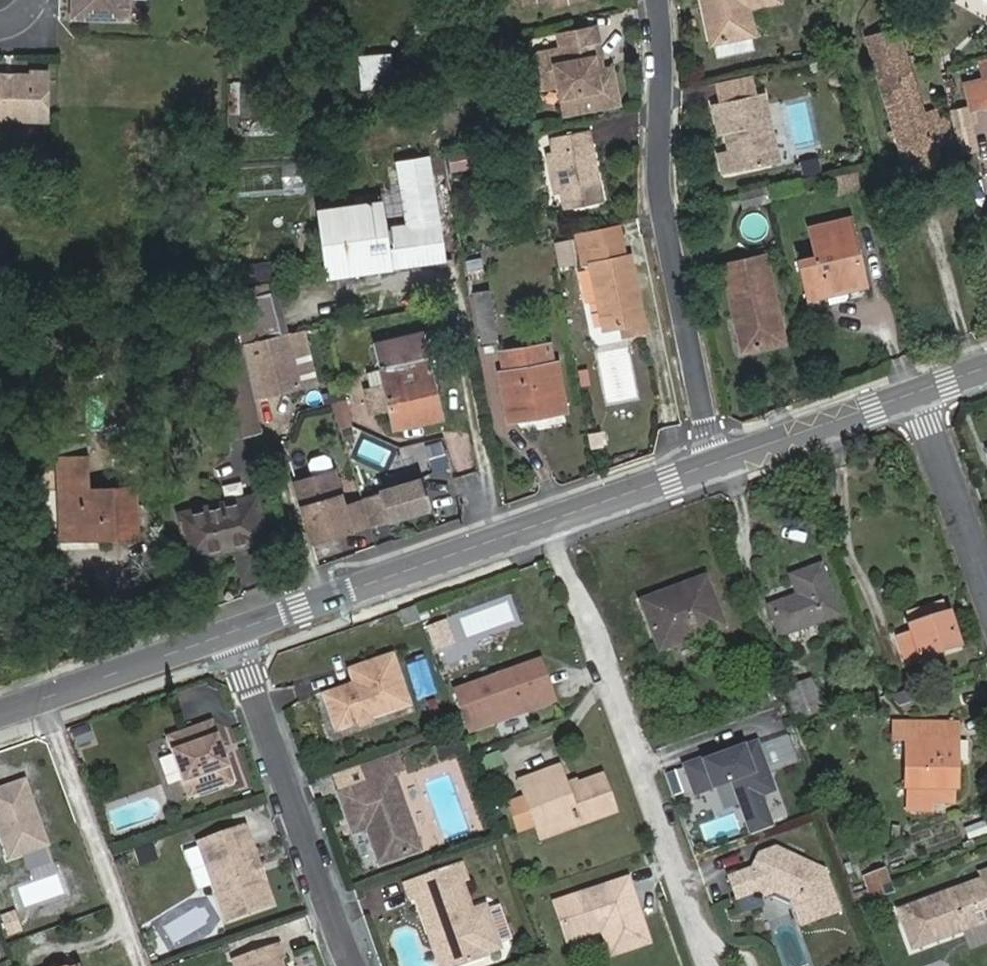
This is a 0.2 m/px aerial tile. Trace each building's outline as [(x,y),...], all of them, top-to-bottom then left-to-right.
[(78,19),(127,20),(128,0),(79,0),(78,19)] [(524,14),(552,8),(584,1),(585,0),(521,0),(524,14)] [(703,25),(708,48),(749,39),(744,14),(777,6),(775,0),(698,0),(700,11),(705,13),(707,21),(703,25)] [(552,8),(555,20),(587,13),(584,1),(552,8)] [(868,38),(871,46),(901,38),(898,29),(868,38)] [(610,72),(602,74),(595,75),(592,61),(598,60),(593,33),(555,40),(557,51),(535,55),(530,63),(534,82),(547,81),(556,88),(562,116),(617,105),(610,72)] [(901,38),(871,46),(895,121),(897,129),(899,137),(904,157),(934,148),(954,141),(948,118),(938,121),(936,113),(924,116),(901,38)] [(361,53),(362,88),(396,88),(396,53),(361,53)] [(595,75),(602,74),(598,60),(592,61),(595,75)] [(0,80),(0,125),(48,126),(47,75),(30,74),(30,81),(0,80)] [(967,82),(973,110),(986,107),(986,77),(967,82)] [(543,92),(556,88),(547,81),(534,82),(543,92)] [(719,178),(766,166),(759,132),(766,131),(758,98),(708,109),(712,130),(724,127),(726,136),(722,137),(726,153),(714,155),(719,178)] [(713,138),(722,137),(726,136),(724,127),(712,130),(713,138)] [(892,139),(899,137),(897,129),(890,132),(892,139)] [(759,132),(766,166),(774,164),(766,131),(759,132)] [(550,156),(557,194),(560,213),(598,206),(585,136),(547,143),(550,156)] [(452,173),(474,170),(470,147),(448,151),(452,173)] [(938,159),(934,148),(904,157),(908,168),(938,159)] [(545,196),(557,194),(550,156),(536,158),(545,196)] [(819,156),(801,160),(804,176),(823,172),(819,156)] [(462,259),(445,160),(399,166),(402,192),(406,225),(395,227),(400,267),(462,259)] [(740,207),(769,199),(766,187),(737,195),(740,207)] [(327,277),(400,267),(395,227),(406,225),(402,192),(354,198),(356,206),(319,212),(327,277)] [(797,263),(807,302),(828,297),(826,290),(843,287),(844,292),(848,292),(865,287),(858,261),(854,262),(852,255),(856,254),(847,221),(810,231),(817,258),(797,263)] [(614,225),(576,235),(580,253),(618,245),(614,225)] [(557,242),(560,268),(574,267),(571,241),(557,242)] [(580,253),(576,254),(579,269),(590,268),(597,305),(600,304),(606,332),(619,329),(642,325),(629,260),(621,261),(618,245),(580,253)] [(739,320),(746,352),(781,344),(762,260),(718,270),(731,322),(739,320)] [(849,298),(848,292),(844,292),(843,287),(826,290),(828,297),(830,306),(847,302),(849,298)] [(472,295),(481,347),(496,344),(487,293),(472,295)] [(242,346),(246,363),(254,398),(264,396),(252,343),(285,335),(276,294),(232,303),(242,346)] [(738,354),(746,352),(739,320),(731,322),(738,354)] [(622,340),(645,335),(642,325),(619,329),(622,340)] [(374,345),(392,429),(440,417),(432,374),(445,372),(436,332),(374,345)] [(252,343),(264,396),(298,389),(285,335),(252,343)] [(523,362),(528,362),(550,356),(548,344),(521,350),(523,362)] [(496,355),(501,375),(530,370),(528,362),(523,362),(521,350),(496,355)] [(530,370),(501,375),(510,422),(563,413),(554,366),(553,363),(551,363),(550,356),(528,362),(530,370)] [(254,398),(246,363),(220,368),(236,437),(261,432),(254,398)] [(340,430),(355,426),(347,398),(333,402),(340,430)] [(362,435),(354,456),(387,470),(395,449),(362,435)] [(88,484),(87,452),(58,452),(61,536),(134,534),(132,483),(88,484)] [(332,456),(311,458),(312,470),(333,469),(332,456)] [(399,478),(418,474),(415,461),(396,465),(399,478)] [(334,470),(294,482),(312,542),(370,524),(363,501),(344,506),(334,470)] [(429,507),(420,478),(381,489),(381,492),(362,497),(363,501),(370,524),(429,507)] [(175,515),(186,558),(262,540),(253,498),(175,515)] [(799,596),(770,606),(780,635),(838,615),(822,567),(793,577),(799,596)] [(645,613),(660,655),(725,631),(706,581),(685,588),(688,597),(645,613)] [(641,604),(645,613),(688,597),(685,588),(641,604)] [(418,606),(400,612),(405,624),(422,619),(418,606)] [(425,617),(433,649),(448,645),(441,613),(425,617)] [(961,650),(950,616),(910,630),(912,636),(899,640),(909,668),(961,650)] [(367,715),(369,714),(407,700),(395,666),(393,667),(387,651),(350,665),(357,684),(324,696),(336,726),(358,719),(359,718),(358,714),(365,712),(367,715)] [(540,661),(457,692),(472,731),(555,701),(540,661)] [(784,690),(796,720),(822,711),(810,681),(784,690)] [(371,721),(369,714),(367,715),(365,712),(358,714),(359,718),(358,719),(360,724),(371,721)] [(165,736),(188,798),(233,781),(211,720),(165,736)] [(90,725),(73,730),(78,746),(95,740),(90,725)] [(936,739),(936,725),(892,725),(892,742),(906,743),(906,788),(909,789),(908,810),(916,814),(926,814),(931,811),(931,803),(951,804),(950,789),(955,790),(955,740),(936,739)] [(955,725),(936,725),(936,739),(955,740),(955,725)] [(758,738),(682,765),(694,799),(731,786),(749,836),(774,827),(763,798),(778,793),(758,738)] [(354,819),(358,831),(366,828),(378,862),(419,848),(392,773),(401,769),(396,753),(359,766),(364,781),(336,791),(347,822),(354,819)] [(523,791),(538,831),(576,816),(580,824),(615,812),(602,776),(578,785),(567,789),(565,784),(559,767),(540,774),(543,783),(523,791)] [(520,781),(523,791),(543,783),(540,774),(520,781)] [(576,816),(538,831),(541,839),(580,824),(576,816)] [(351,834),(358,831),(354,819),(347,822),(351,834)] [(244,826),(199,843),(227,921),(272,905),(244,826)] [(730,877),(737,897),(762,888),(764,895),(776,891),(793,899),(803,925),(840,912),(825,870),(778,848),(763,854),(765,860),(760,866),(730,877)] [(452,965),(454,965),(487,954),(460,881),(466,879),(460,861),(404,882),(411,901),(415,899),(429,936),(439,933),(452,965)] [(888,868),(863,876),(872,902),(897,894),(888,868)] [(634,894),(628,877),(555,902),(568,939),(603,928),(612,954),(649,941),(638,906),(632,908),(628,895),(634,894)] [(925,903),(939,943),(986,926),(986,882),(925,903)] [(638,906),(634,894),(628,895),(632,908),(638,906)] [(439,933),(429,936),(440,965),(452,965),(439,933)] [(233,960),(235,965),(282,965),(281,962),(283,961),(277,945),(233,960)]
